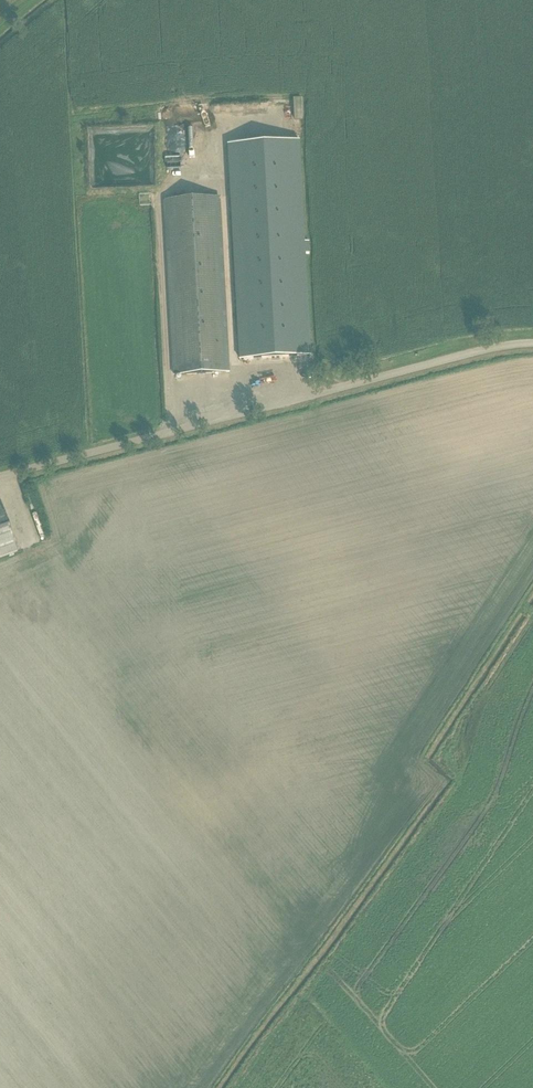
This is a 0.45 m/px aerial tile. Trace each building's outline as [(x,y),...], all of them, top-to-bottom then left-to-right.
[(300,141),(228,145),(240,360),(311,356),(306,255),(309,254),(309,243),(305,243),(300,141)] [(227,373),(227,362),(220,196),(169,199),(176,369),(176,375),(204,374),(227,373)] [(17,552),(0,504),(0,558),(17,552)]
